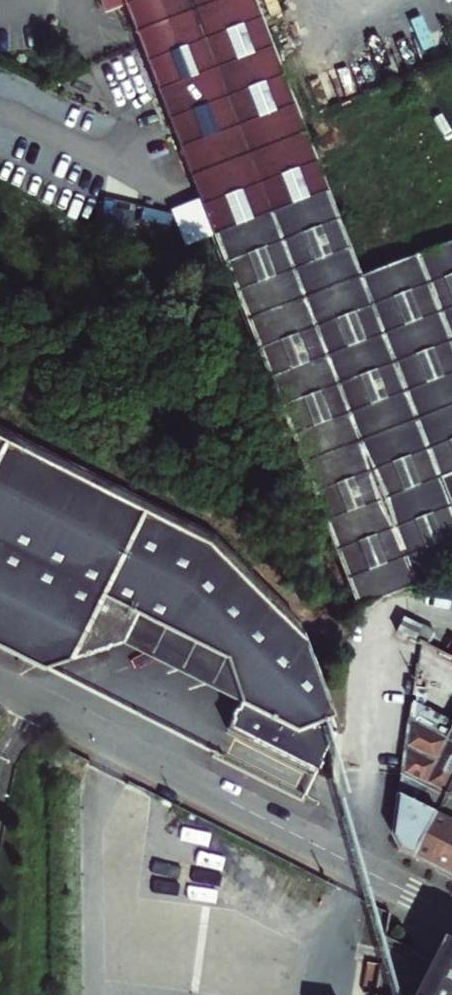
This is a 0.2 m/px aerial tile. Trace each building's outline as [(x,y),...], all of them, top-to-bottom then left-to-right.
[(126,16),(147,71),(177,150),(298,103),(258,0),(120,0),(126,16)] [(298,103),(177,150),(209,234),(331,186),(298,103)] [(304,485),(349,604),(391,589),(451,566),(451,241),(366,275),(331,186),(209,234),(209,236),(304,485)] [(182,635),(243,560),(0,434),(0,656),(37,675),(117,649),(132,623),(159,633),(178,628),(182,635)] [(243,560),(182,635),(195,671),(219,663),(234,705),(221,733),(307,775),(329,735),(324,719),(327,718),(307,658),(295,623),(243,560)] [(402,616),(395,630),(412,639),(419,625),(402,616)] [(155,668),(182,635),(178,628),(159,633),(132,623),(117,649),(155,668)] [(155,668),(234,705),(219,663),(195,671),(182,635),(155,668)] [(413,682),(400,774),(451,800),(451,703),(413,682)] [(438,836),(424,828),(431,815),(397,798),(392,837),(397,852),(445,876),(451,863),(451,809),(438,836)] [(448,945),(423,994),(451,994),(451,947),(448,945)]
